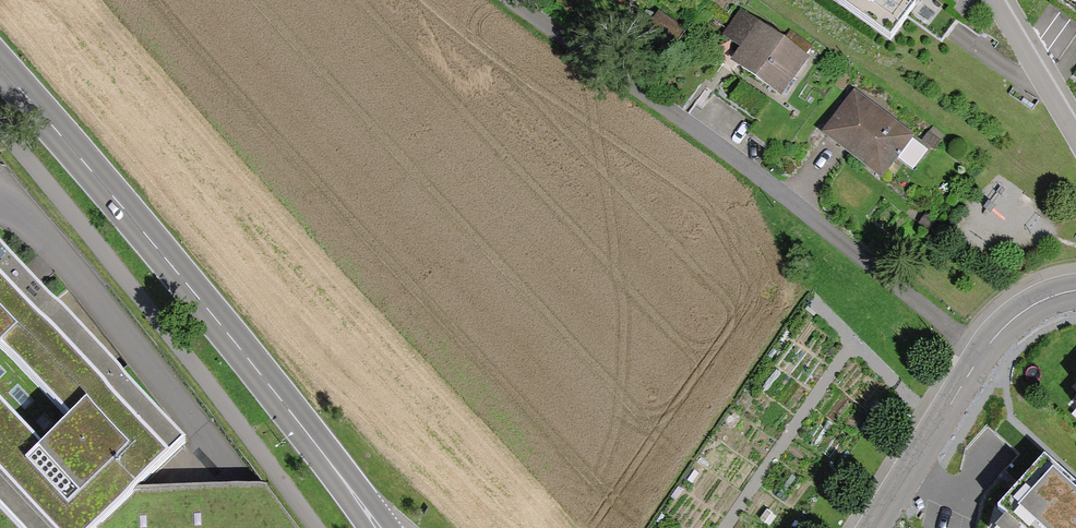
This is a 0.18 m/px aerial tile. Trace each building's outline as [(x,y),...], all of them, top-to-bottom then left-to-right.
[(917,0),(847,0),(894,32),(917,0)] [(784,95),(811,54),(741,9),(725,34),(743,45),(732,62),(784,95)] [(886,175),(916,130),(854,89),(825,134),(886,175)] [(179,436),(0,254),(0,519),(9,527),(84,527),(179,436)] [(1039,457),(993,508),(1016,527),(1075,527),(1075,490),(1039,457)]
